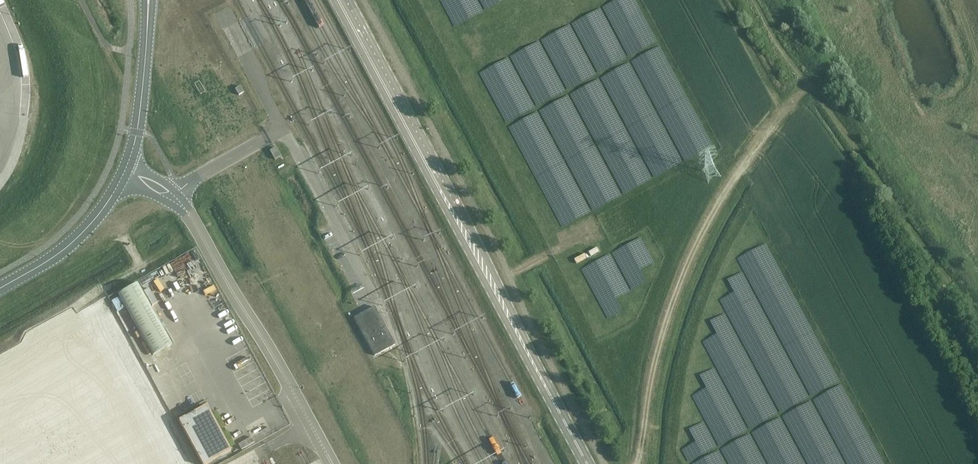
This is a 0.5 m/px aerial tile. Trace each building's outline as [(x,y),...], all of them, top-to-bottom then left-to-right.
[(235,89),(238,95),(243,92),(240,86),(235,89)] [(275,148),(269,151),(274,160),(280,157),(275,148)] [(137,283),(118,294),(153,355),(172,345),(146,299),(147,297),(151,303),(203,273),(191,253),(139,282),(146,295),(144,296),(137,283)] [(161,307),(156,310),(162,324),(167,322),(161,307)] [(354,318),(374,356),(395,345),(374,307),(354,318)] [(227,330),(236,325),(229,312),(220,317),(227,330)] [(178,421),(202,463),(207,463),(231,451),(206,406),(178,421)]
